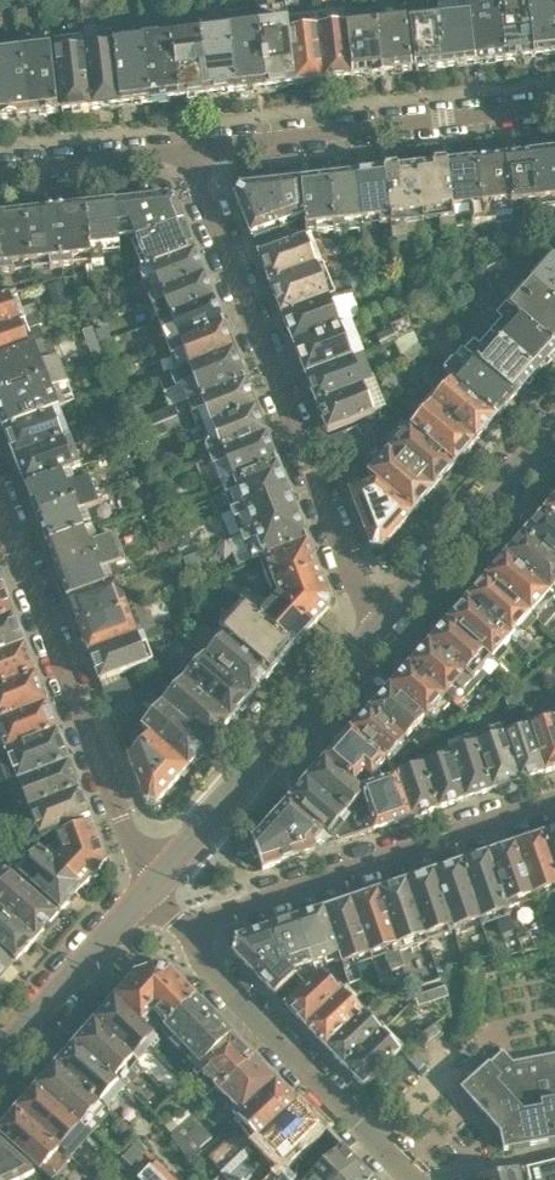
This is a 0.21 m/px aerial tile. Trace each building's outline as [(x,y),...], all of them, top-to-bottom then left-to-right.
[(535,57),(528,0),(512,0),(501,1),(508,60),(535,57)] [(535,57),(554,54),(554,4),(554,0),(550,0),(538,1),(538,0),(528,0),(535,57)] [(477,64),(508,60),(501,1),(469,5),(469,9),(470,9),(477,64)] [(405,7),(376,11),(384,74),(412,71),(407,20),(405,7)] [(469,9),(438,11),(445,67),(477,64),(470,9),(469,9)] [(353,78),(345,14),(345,10),(315,14),(323,82),(353,78)] [(345,14),(353,78),(384,74),(376,11),(345,14)] [(415,71),(445,67),(438,11),(409,15),(415,71)] [(288,24),(289,30),(295,85),(323,82),(315,14),(287,17),(288,21),(288,24)] [(295,85),(289,30),(288,24),(288,21),(259,24),(266,88),(295,85)] [(238,91),(266,88),(259,24),(231,28),(238,91)] [(210,95),(238,91),(231,28),(202,31),(210,95)] [(180,98),(210,95),(202,31),(173,35),(180,98)] [(22,50),(18,50),(26,116),(58,112),(50,47),(49,33),(25,36),(25,42),(21,43),(22,50)] [(89,109),(83,49),(81,33),(53,36),(61,112),(89,109)] [(152,102),(180,98),(173,35),(145,38),(152,102)] [(121,105),(152,102),(145,38),(114,42),(121,105)] [(89,109),(121,105),(114,42),(113,42),(113,45),(83,49),(89,109)] [(0,52),(0,119),(26,116),(18,50),(0,52)] [(537,154),(543,203),(554,201),(554,152),(537,154)] [(513,206),(543,203),(537,154),(507,157),(513,206)] [(511,206),(513,206),(507,157),(477,161),(484,225),(496,224),(494,206),(511,204),(511,206)] [(472,226),(484,225),(477,161),(449,164),(454,210),(470,208),(472,226)] [(453,211),(454,210),(449,164),(415,168),(421,216),(422,215),(439,213),(441,234),(455,232),(453,211)] [(415,168),(383,172),(390,225),(391,225),(393,240),(407,238),(407,235),(405,217),(421,216),(415,168)] [(380,226),(390,225),(383,172),(356,175),(362,223),(379,221),(380,226)] [(344,225),(362,223),(356,175),(327,179),(333,226),(333,232),(345,231),(344,225)] [(327,179),(299,182),(304,218),(304,217),(306,235),(317,234),(317,228),(333,226),(327,179)] [(251,237),(304,218),(299,182),(242,188),(241,187),(235,197),(236,198),(251,237)] [(167,197),(115,204),(118,232),(126,231),(131,244),(184,222),(176,202),(168,197),(167,197)] [(120,247),(118,232),(115,204),(86,207),(92,258),(91,258),(93,266),(104,265),(102,249),(120,247)] [(86,207),(55,211),(63,268),(74,267),(73,260),(91,258),(92,258),(86,207)] [(50,269),(63,268),(55,211),(25,214),(31,265),(49,263),(50,269)] [(31,265),(25,214),(0,217),(0,254),(2,275),(14,274),(13,267),(31,265)] [(195,251),(184,222),(131,244),(142,271),(139,272),(139,274),(195,251)] [(547,239),(537,246),(549,255),(554,260),(554,236),(547,239)] [(270,286),(318,268),(317,267),(329,263),(320,241),(306,237),(258,255),(270,286)] [(476,265),(487,264),(486,250),(475,251),(476,265)] [(195,251),(139,274),(143,283),(155,278),(160,292),(161,293),(204,276),(195,251)] [(531,284),(554,304),(554,260),(549,255),(530,276),(535,279),(531,284)] [(503,261),(496,263),(495,262),(485,267),(488,275),(499,270),(502,274),(507,270),(503,261)] [(318,268),(270,286),(281,316),(329,297),(324,285),(334,282),(327,265),(318,268)] [(213,299),(204,276),(161,293),(160,292),(148,297),(152,308),(164,303),(170,316),(213,299)] [(62,283),(47,287),(49,298),(65,294),(62,283)] [(531,284),(528,287),(524,283),(506,304),(554,345),(554,304),(531,284)] [(453,297),(440,285),(433,293),(444,302),(446,300),(448,302),(453,297)] [(0,298),(0,329),(38,314),(34,305),(22,309),(15,292),(0,298)] [(281,316),(293,345),(340,327),(329,297),(281,316)] [(223,324),(213,299),(170,316),(170,317),(158,321),(162,332),(174,327),(179,341),(223,324)] [(554,352),(554,345),(506,304),(496,315),(507,324),(497,336),(538,372),(554,352)] [(87,310),(90,318),(103,314),(100,305),(87,310)] [(35,344),(45,340),(39,326),(42,325),(38,314),(0,329),(0,357),(35,344)] [(223,324),(179,341),(167,346),(177,371),(233,350),(223,324)] [(104,355),(93,327),(81,331),(92,360),(104,355)] [(352,355),(340,327),(293,345),(304,374),(352,355)] [(111,340),(107,328),(96,332),(101,344),(111,340)] [(382,345),(396,339),(391,329),(377,335),(382,345)] [(516,397),(538,372),(497,336),(485,349),(474,340),(464,351),(469,355),(468,355),(516,397)] [(35,344),(0,357),(0,394),(63,371),(58,358),(51,339),(45,341),(45,340),(35,344)] [(107,360),(119,355),(114,343),(102,347),(107,360)] [(244,380),(233,350),(177,371),(170,374),(175,387),(181,385),(188,403),(200,398),(200,397),(244,380)] [(304,374),(315,404),(363,386),(352,355),(304,374)] [(497,418),(516,397),(468,355),(459,366),(451,360),(442,371),(452,380),(497,418)] [(59,409),(66,407),(66,406),(74,403),(68,385),(68,384),(63,371),(0,394),(0,422),(3,429),(59,407),(59,409)] [(403,379),(391,372),(380,390),(392,397),(403,379)] [(264,430),(244,380),(200,397),(200,398),(188,403),(192,414),(204,409),(209,421),(187,429),(197,456),(264,430)] [(477,441),(497,418),(452,380),(432,402),(477,441)] [(374,414),(363,386),(315,404),(326,432),(362,419),(374,414)] [(455,466),(477,441),(432,402),(410,426),(409,426),(455,466)] [(14,459),(70,438),(59,409),(59,407),(3,429),(14,459)] [(174,408),(151,416),(131,424),(139,447),(182,430),(174,408)] [(374,414),(362,419),(370,428),(381,420),(378,413),(374,414)] [(435,488),(455,466),(409,426),(389,449),(435,488)] [(226,463),(231,476),(275,460),(264,430),(197,456),(200,462),(209,459),(213,468),(226,463)] [(329,437),(329,438),(339,462),(356,456),(343,431),(329,437)] [(77,435),(70,438),(14,459),(25,487),(74,468),(80,466),(73,447),(81,445),(77,435)] [(367,473),(376,481),(414,513),(435,488),(389,449),(367,473)] [(286,489),(275,460),(231,476),(233,480),(221,485),(224,495),(237,491),(242,505),(286,489)] [(35,514),(98,490),(93,477),(76,483),(71,470),(74,469),(74,468),(25,487),(35,514)] [(381,549),(414,513),(376,481),(350,491),(371,548),(381,549)] [(239,533),(295,512),(286,489),(242,505),(243,505),(230,510),(239,533)] [(103,503),(98,490),(35,514),(46,543),(83,528),(91,524),(86,510),(103,503)] [(545,510),(554,519),(554,499),(545,510)] [(150,507),(155,520),(170,515),(165,502),(150,507)] [(545,510),(526,532),(554,558),(554,519),(545,510)] [(239,533),(244,545),(248,558),(261,553),(264,559),(306,542),(295,512),(239,533)] [(46,543),(57,571),(120,547),(115,534),(98,541),(92,526),(84,529),(83,528),(46,543)] [(189,538),(185,528),(173,533),(178,547),(187,543),(189,538)] [(155,536),(161,549),(175,544),(169,530),(155,536)] [(505,556),(549,595),(554,588),(554,558),(526,532),(505,556)] [(317,570),(306,542),(264,559),(275,587),(317,570)] [(126,562),(120,547),(57,571),(69,600),(117,581),(117,580),(113,582),(108,568),(126,562)] [(201,567),(197,553),(184,556),(188,571),(201,567)] [(485,579),(529,617),(543,630),(554,617),(540,605),(549,595),(505,556),(485,579)] [(174,576),(185,572),(181,562),(170,566),(174,576)] [(278,596),(277,597),(311,627),(327,609),(329,610),(331,601),(329,601),(317,570),(275,587),(278,596)] [(510,639),(529,617),(485,579),(466,600),(510,639)] [(79,627),(128,609),(117,581),(69,600),(79,627)] [(192,584),(179,588),(186,607),(199,602),(192,584)] [(12,617),(1,587),(0,588),(0,622),(12,617)] [(293,648),(311,627),(277,597),(258,617),(293,648)] [(490,662),(510,639),(466,600),(446,623),(490,662)] [(246,606),(224,631),(271,673),(293,648),(258,617),(246,606)] [(133,607),(128,609),(79,627),(89,654),(137,636),(138,635),(136,630),(142,628),(133,607)] [(12,617),(0,622),(0,656),(23,647),(12,617)] [(481,672),(490,662),(446,623),(427,644),(476,687),(486,676),(481,672)] [(159,627),(156,628),(143,633),(145,641),(162,634),(159,627)] [(252,695),(271,673),(224,631),(223,632),(225,633),(206,655),(252,695)] [(137,636),(89,654),(100,682),(148,664),(137,636)] [(464,701),(476,687),(427,644),(390,686),(425,717),(427,719),(446,698),(453,705),(461,696),(464,701)] [(23,647),(0,656),(0,688),(34,675),(23,647)] [(231,719),(252,695),(206,655),(205,654),(183,678),(231,719)] [(45,705),(34,675),(0,688),(0,722),(45,705)] [(100,683),(108,704),(133,694),(126,678),(120,681),(118,676),(100,683)] [(211,742),(231,719),(183,678),(164,700),(211,742)] [(521,700),(530,697),(525,683),(516,686),(521,700)] [(390,686),(371,707),(406,738),(425,717),(390,686)] [(108,704),(115,722),(138,711),(133,694),(108,704)] [(187,769),(211,742),(164,700),(140,727),(149,735),(187,769)] [(554,769),(554,715),(551,704),(535,709),(540,723),(532,725),(548,771),(554,769)] [(45,705),(0,722),(0,755),(56,733),(45,705)] [(396,749),(406,738),(371,707),(351,730),(391,764),(400,753),(396,749)] [(521,781),(548,771),(532,725),(505,734),(521,781)] [(390,765),(391,764),(351,730),(326,759),(354,784),(365,772),(372,778),(386,762),(390,765)] [(7,787),(13,785),(12,783),(67,761),(56,733),(0,755),(0,768),(7,787)] [(494,790),(521,781),(505,734),(478,743),(494,790)] [(156,805),(187,769),(149,735),(129,757),(146,803),(156,805)] [(466,799),(494,790),(478,743),(450,753),(451,755),(466,799)] [(439,759),(424,764),(438,809),(466,799),(451,755),(445,757),(443,750),(436,752),(439,759)] [(359,836),(379,829),(366,794),(360,789),(354,784),(326,759),(307,779),(352,818),(359,836)] [(79,791),(67,761),(12,783),(13,785),(23,812),(79,791)] [(411,818),(438,809),(424,764),(409,769),(408,764),(399,767),(399,768),(394,770),(396,776),(397,776),(411,818)] [(396,776),(360,789),(366,794),(379,829),(411,818),(397,776),(396,776)] [(337,843),(359,836),(352,818),(307,779),(289,800),(310,819),(337,843)] [(79,791),(23,812),(22,812),(32,839),(39,837),(89,818),(79,791)] [(297,857),(337,843),(310,819),(289,800),(270,821),(291,840),(297,857)] [(263,869),(297,857),(291,840),(270,821),(253,841),(263,869)] [(49,850),(45,854),(82,887),(106,860),(91,822),(54,836),(61,853),(57,857),(49,850)] [(542,835),(554,872),(554,831),(542,835)] [(533,895),(554,888),(554,872),(542,835),(516,844),(533,895)] [(507,904),(533,895),(516,844),(490,853),(507,904)] [(60,912),(82,887),(45,854),(39,848),(28,859),(26,857),(13,870),(60,912)] [(506,904),(507,904),(490,853),(460,863),(480,921),(490,917),(493,925),(500,923),(505,934),(515,931),(506,904)] [(453,930),(480,921),(460,863),(432,872),(451,928),(452,927),(453,930)] [(5,870),(0,876),(0,910),(35,940),(57,915),(5,870)] [(425,937),(451,928),(432,872),(405,882),(425,937)] [(397,946),(425,937),(405,882),(378,891),(397,946)] [(391,970),(404,966),(397,946),(378,891),(352,900),(371,955),(384,951),(391,970)] [(355,961),(371,955),(352,900),(323,910),(339,956),(341,965),(342,965),(349,985),(363,980),(355,961)] [(35,940),(0,910),(0,949),(15,962),(35,940)] [(311,965),(339,956),(323,910),(296,919),(311,965)] [(292,972),(311,965),(296,919),(267,928),(276,957),(282,955),(288,972),(292,972)] [(294,978),(292,972),(288,972),(282,955),(276,957),(267,928),(236,939),(233,953),(275,996),(294,978)] [(11,965),(0,955),(0,977),(11,965)] [(140,1024),(142,1022),(153,1011),(166,1024),(193,994),(168,969),(156,965),(155,965),(136,972),(113,999),(140,1024)] [(484,987),(485,970),(473,969),(472,986),(484,987)] [(341,993),(320,972),(285,1006),(306,1028),(341,993)] [(414,996),(415,1001),(417,1007),(448,997),(445,986),(414,996)] [(482,1011),(484,987),(472,986),(470,1010),(482,1011)] [(326,1049),(363,1012),(367,1008),(364,1005),(360,1009),(343,991),(341,993),(306,1028),(326,1049)] [(214,1017),(193,994),(166,1024),(163,1027),(164,1028),(160,1031),(182,1055),(185,1052),(183,1050),(214,1017)] [(135,1058),(138,1062),(158,1039),(153,1035),(154,1034),(142,1022),(140,1024),(113,999),(96,1018),(137,1056),(135,1058)] [(378,1028),(363,1012),(326,1049),(346,1068),(382,1032),(381,1031),(385,1028),(382,1024),(378,1028)] [(182,1055),(196,1069),(231,1035),(214,1017),(183,1050),(185,1052),(182,1055)] [(119,1082),(138,1062),(135,1058),(137,1056),(96,1018),(74,1043),(119,1082)] [(435,1024),(416,1038),(424,1048),(443,1035),(435,1024)] [(363,1086),(403,1048),(400,1044),(396,1048),(382,1032),(346,1068),(363,1086)] [(254,1058),(231,1035),(196,1069),(193,1073),(197,1077),(192,1082),(206,1097),(215,1088),(219,1092),(254,1058)] [(118,1083),(119,1082),(74,1043),(55,1065),(100,1107),(108,1114),(127,1090),(118,1083)] [(465,1085),(460,1089),(500,1133),(503,1151),(554,1141),(554,1053),(513,1061),(503,1050),(489,1063),(465,1085)] [(219,1092),(225,1098),(240,1114),(275,1080),(254,1058),(219,1092)] [(92,1133),(108,1114),(100,1107),(55,1065),(36,1086),(84,1129),(86,1128),(92,1133)] [(233,1121),(234,1122),(238,1126),(242,1122),(250,1131),(240,1140),(234,1134),(209,1158),(222,1172),(247,1148),(258,1138),(296,1102),(275,1080),(240,1114),(233,1121)] [(65,1152),(84,1129),(36,1086),(16,1109),(61,1148),(65,1152)] [(296,1102),(258,1138),(281,1163),(320,1126),(296,1102)] [(61,1148),(16,1109),(0,1127),(0,1135),(51,1179),(55,1179),(56,1178),(55,1177),(69,1161),(58,1151),(61,1148)] [(172,1137),(186,1159),(212,1138),(193,1116),(179,1128),(180,1129),(172,1137)] [(320,1126),(281,1163),(282,1163),(264,1179),(307,1179),(340,1148),(320,1126)] [(148,1150),(138,1140),(122,1158),(132,1167),(148,1150)] [(36,1174),(26,1166),(0,1143),(0,1179),(24,1179),(36,1174)] [(253,1154),(247,1148),(222,1172),(220,1174),(225,1179),(247,1179),(252,1175),(241,1165),(253,1154)] [(340,1148),(307,1179),(371,1179),(340,1148)] [(528,1168),(528,1167),(477,1179),(554,1179),(554,1161),(528,1168)] [(155,1171),(150,1166),(137,1178),(139,1179),(165,1179),(155,1171)]
